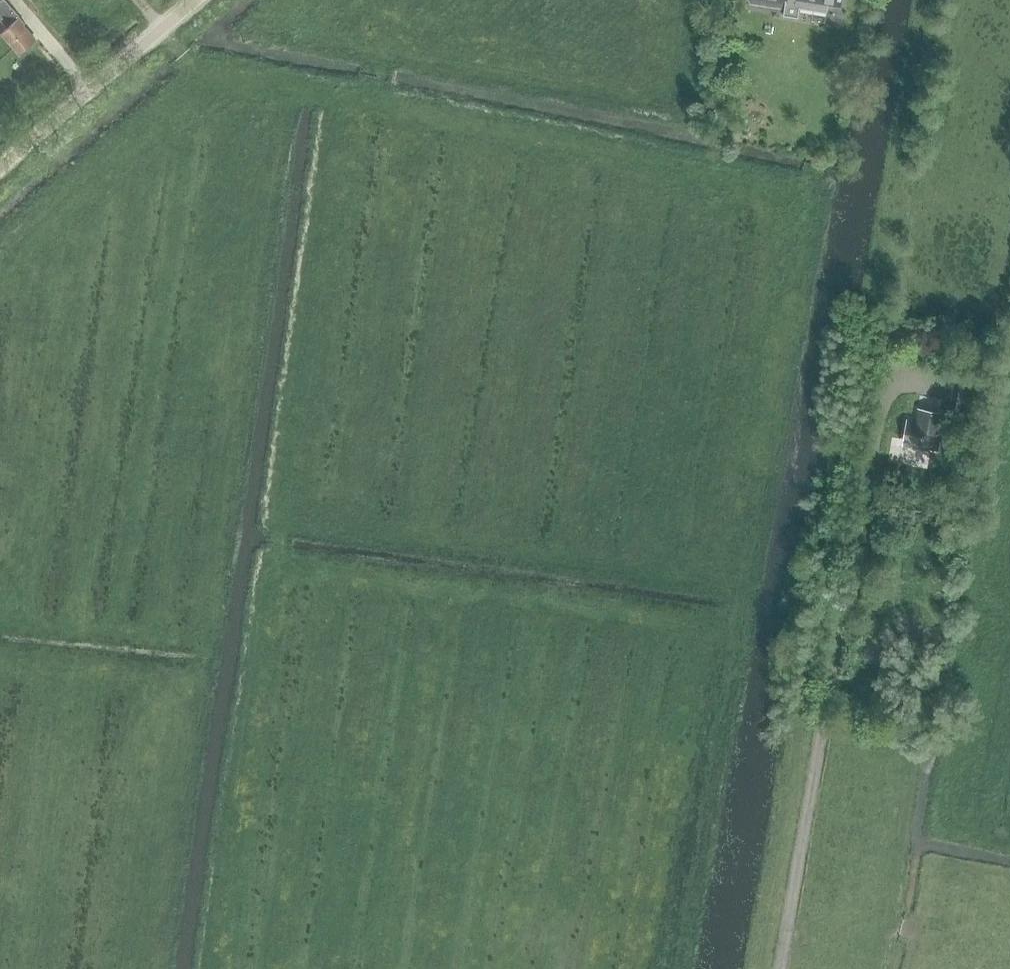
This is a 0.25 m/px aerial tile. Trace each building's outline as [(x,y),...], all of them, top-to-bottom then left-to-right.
[(0,2),(0,18),(8,27),(1,32),(20,54),(36,40),(23,25),(25,23),(5,0),(2,0),(0,2)] [(750,3),(785,8),(786,0),(751,0),(750,3)] [(795,5),(825,10),(826,4),(840,6),(841,0),(796,0),(795,5)] [(919,423),(909,422),(906,443),(938,449),(943,414),(921,410),(919,423)]
